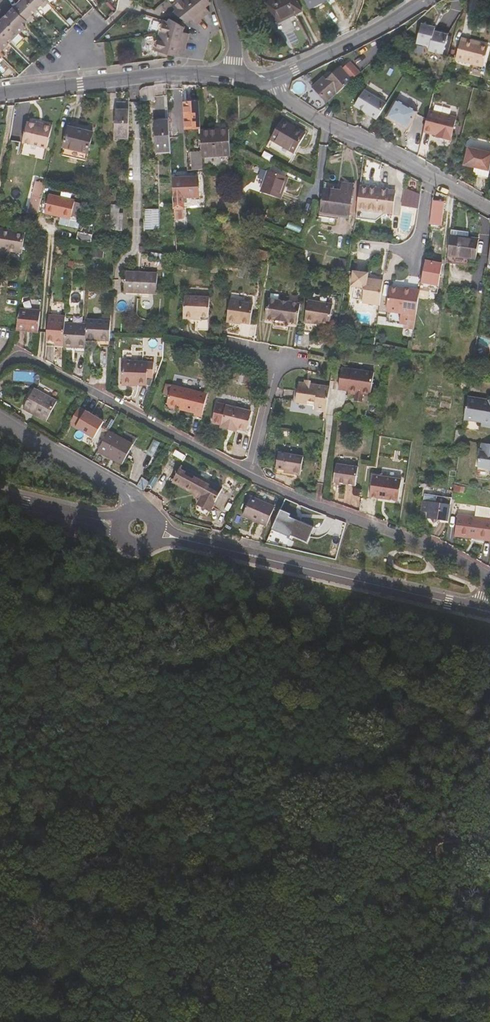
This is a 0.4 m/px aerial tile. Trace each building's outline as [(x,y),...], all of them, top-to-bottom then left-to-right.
[(33,14),(37,10),(28,0),(21,0),(14,7),(28,21),(29,22),(35,16),(33,14)] [(44,7),(49,2),(47,0),(28,0),(37,10),(42,5),(44,7)] [(175,0),(171,3),(175,9),(174,11),(185,18),(189,14),(192,17),(197,23),(203,17),(189,0),(175,0)] [(203,17),(211,11),(206,6),(204,3),(207,0),(189,0),(203,17)] [(265,0),(276,23),(302,10),(296,0),(265,0)] [(27,28),(24,25),(28,21),(14,7),(4,17),(21,34),(27,28)] [(15,39),(21,34),(4,17),(0,20),(0,32),(8,41),(13,37),(15,39)] [(157,27),(160,30),(159,35),(187,42),(190,33),(184,31),(179,30),(181,23),(170,18),(169,19),(163,18),(162,21),(158,23),(157,27)] [(429,50),(443,53),(448,35),(434,31),(431,31),(432,27),(428,26),(426,22),(421,26),(417,43),(426,45),(429,50)] [(3,50),(10,43),(8,41),(0,32),(0,49),(1,48),(3,50)] [(161,51),(160,54),(171,56),(172,54),(174,54),(175,48),(179,49),(185,51),(187,42),(159,35),(158,37),(154,40),(154,44),(156,47),(156,49),(161,51)] [(477,42),(462,39),(456,60),(484,67),(489,46),(476,43),(477,42)] [(342,70),(340,68),(327,81),(322,76),(311,86),(326,101),(334,94),(335,95),(351,80),(350,79),(357,72),(349,63),(342,70)] [(141,100),(155,99),(155,86),(141,87),(141,100)] [(376,120),(385,103),(361,91),(353,108),(376,120)] [(408,129),(418,110),(395,98),(386,117),(408,129)] [(201,129),(199,99),(192,99),(193,103),(184,103),(185,129),(201,129)] [(430,108),(456,115),(457,109),(432,102),(430,108)] [(457,118),(457,117),(429,110),(424,130),(441,135),(441,137),(451,139),(454,130),(461,132),(464,119),(457,118)] [(115,139),(129,139),(130,111),(116,111),(115,139)] [(178,136),(177,120),(169,121),(170,137),(178,136)] [(273,141),(270,147),(292,159),(306,134),(282,120),(271,140),(273,141)] [(171,151),(170,137),(169,121),(154,122),(156,152),(171,151)] [(27,124),(23,142),(46,148),(51,127),(43,125),(42,128),(27,124)] [(62,155),(86,161),(88,154),(93,133),(69,128),(64,148),(62,155)] [(231,155),(229,129),(201,131),(202,151),(202,156),(231,155)] [(466,162),(475,165),(474,171),(488,174),(489,167),(489,150),(470,145),(466,162)] [(202,151),(192,151),(193,170),(203,169),(202,156),(202,151)] [(268,171),(261,192),(280,198),(287,177),(268,171)] [(174,198),(174,208),(184,207),(185,207),(184,198),(202,197),(202,177),(174,178),(174,198)] [(37,180),(30,211),(38,213),(42,197),(40,197),(44,181),(37,180)] [(342,182),(341,190),(323,187),(320,212),(335,214),(348,216),(353,184),(342,182)] [(390,195),(390,190),(359,186),(355,218),(376,221),(377,212),(393,214),(396,196),(390,195)] [(421,195),(405,193),(404,204),(420,206),(421,195)] [(74,201),(49,195),(44,214),(70,220),(74,201)] [(441,211),(442,203),(433,201),(432,210),(441,211)] [(120,205),(112,204),(111,213),(120,213),(120,205)] [(175,219),(184,219),(184,207),(174,208),(175,219)] [(158,229),(158,209),(150,209),(150,229),(156,229),(158,229)] [(334,223),(335,214),(320,212),(319,220),(334,223)] [(124,214),(120,213),(111,213),(110,229),(123,230),(124,214)] [(21,261),(25,234),(0,229),(0,258),(21,261)] [(163,235),(163,251),(177,251),(176,235),(163,235)] [(476,260),(479,240),(450,236),(447,256),(476,260)] [(265,260),(267,252),(254,248),(256,258),(265,260)] [(152,252),(151,257),(168,260),(169,255),(152,252)] [(447,256),(446,263),(475,267),(476,260),(447,256)] [(423,281),(437,284),(441,265),(427,262),(423,281)] [(157,293),(158,273),(125,272),(124,292),(157,293)] [(352,282),(358,283),(355,299),(380,302),(384,280),(368,278),(368,275),(353,273),(352,282)] [(403,289),(390,287),(387,311),(409,314),(409,313),(417,314),(420,289),(403,287),(403,289)] [(196,316),(210,317),(211,297),(186,296),(185,318),(196,318),(196,316)] [(252,323),(255,303),(232,300),(228,320),(252,323)] [(295,304),(265,300),(262,323),(292,327),(295,304)] [(423,300),(421,307),(430,309),(432,302),(423,300)] [(326,322),(327,302),(302,301),(301,322),(311,322),(311,321),(326,322)] [(38,332),(41,311),(19,309),(16,330),(38,332)] [(62,346),(64,323),(64,316),(49,315),(46,345),(62,346)] [(110,334),(111,322),(87,321),(87,325),(86,339),(100,340),(100,345),(110,346),(110,334)] [(64,323),(62,346),(86,348),(86,339),(87,325),(64,323)] [(292,330),(292,327),(262,323),(261,326),(271,327),(270,331),(284,333),(284,329),(292,330)] [(121,387),(146,388),(147,365),(123,363),(121,387)] [(359,391),(363,391),(372,393),(374,373),(342,369),(339,388),(349,390),(349,392),(358,393),(359,391)] [(312,383),(308,382),(306,382),(300,381),(297,401),(317,404),(316,409),(327,410),(331,385),(312,383)] [(193,418),(201,420),(206,397),(170,388),(165,410),(193,416),(193,418)] [(23,408),(47,420),(57,401),(34,389),(23,408)] [(489,399),(468,396),(465,418),(482,421),(482,424),(489,425),(489,398),(489,399)] [(221,426),(221,428),(231,430),(232,427),(236,428),(245,431),(249,411),(225,406),(225,408),(215,406),(211,424),(221,426)] [(105,423),(80,408),(70,425),(95,440),(105,423)] [(107,434),(98,451),(122,463),(132,444),(109,432),(107,434)] [(481,442),(480,449),(479,449),(477,465),(488,467),(489,469),(489,443),(481,442)] [(302,457),(279,454),(277,469),(289,471),(288,473),(300,475),(302,457)] [(342,483),(355,485),(359,464),(337,461),(334,482),(342,483)] [(211,509),(222,488),(181,466),(173,481),(201,497),(198,502),(211,509)] [(401,481),(373,477),(369,499),(398,503),(401,481)] [(440,516),(450,518),(453,495),(438,493),(437,500),(425,499),(423,508),(429,509),(428,515),(432,515),(436,519),(440,516)] [(243,514),(266,525),(275,507),(252,496),(243,514)] [(485,516),(487,506),(477,505),(476,515),(485,516)] [(281,511),(280,513),(301,523),(302,520),(281,511)] [(301,523),(280,513),(272,530),(290,538),(291,536),(307,543),(314,529),(301,523)] [(458,513),(456,536),(489,540),(489,517),(458,513)]
